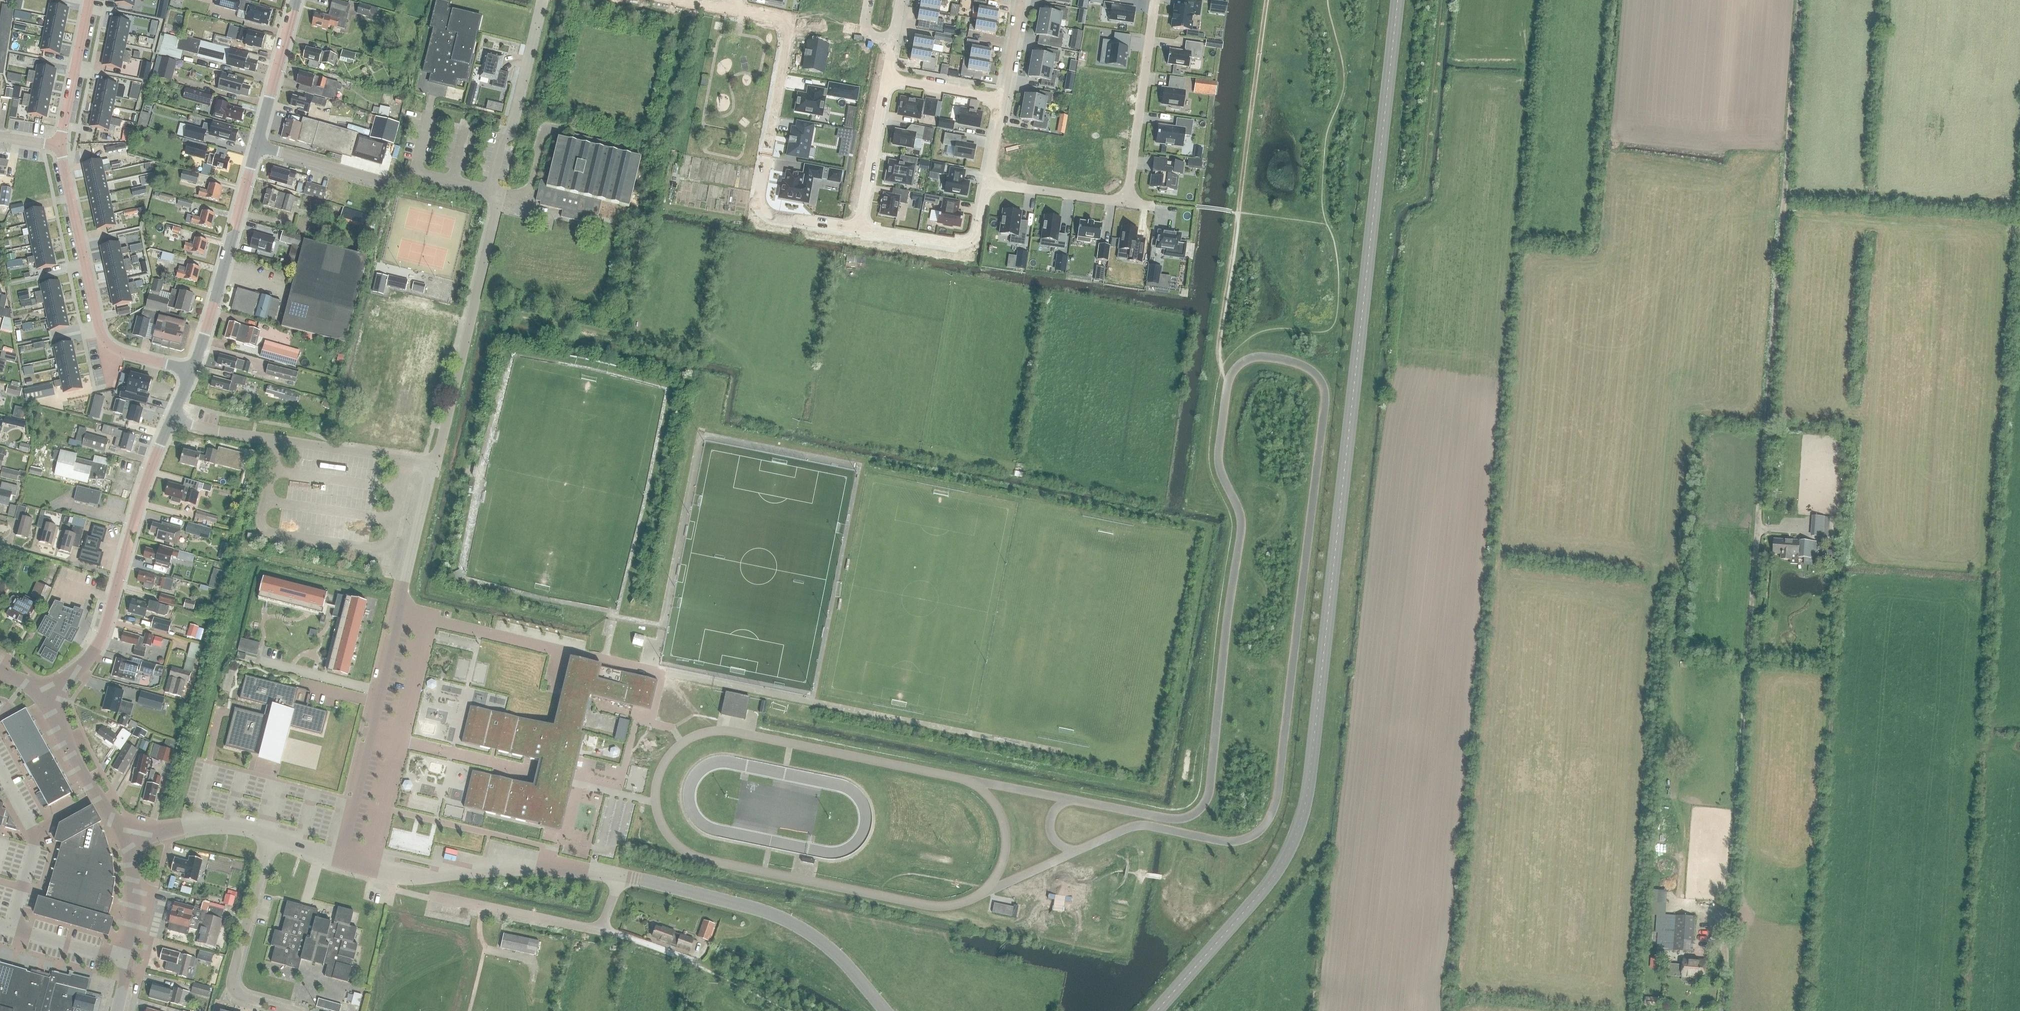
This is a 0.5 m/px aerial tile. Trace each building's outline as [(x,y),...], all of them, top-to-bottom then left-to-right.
[(155,17),(164,19),(168,0),(158,0),(155,17)] [(215,5),(238,12),(239,10),(246,12),(244,19),(244,20),(261,25),(262,24),(267,25),(271,11),(250,5),(250,3),(241,0),(216,0),(215,5)] [(330,17),(322,15),(321,16),(315,14),(312,26),(327,31),(328,26),(343,30),(348,15),(345,14),(348,4),(332,0),(330,10),(332,10),(330,17)] [(475,39),(481,15),(452,8),(453,3),(441,0),(436,0),(430,26),(433,27),(431,37),(424,65),(426,65),(425,69),(431,71),(429,81),(454,87),(456,79),(467,82),(473,56),(471,56),(475,39)] [(846,8),(848,1),(848,2),(849,0),(822,0),(820,11),(826,12),(828,4),(846,8)] [(919,9),(939,13),(940,6),(946,7),(947,0),(920,0),(919,6),(920,6),(919,9)] [(1174,14),(1173,14),(1172,14),(1174,15),(1173,19),(1172,19),(1172,20),(1173,20),(1172,28),(1180,29),(1186,30),(1190,31),(1190,30),(1192,14),(1198,15),(1200,2),(1188,0),(1186,0),(1182,0),(1181,6),(1180,6),(1175,6),(1174,14)] [(977,13),(976,19),(996,23),(996,20),(997,20),(999,11),(985,9),(986,3),(974,1),(973,7),(972,12),(977,13)] [(1221,2),(1211,1),(1210,8),(1220,9),(1221,2)] [(362,15),(368,17),(371,7),(360,4),(358,10),(363,11),(362,15)] [(1104,4),(1103,9),(1111,10),(1109,22),(1110,22),(1110,21),(1131,24),(1131,25),(1132,25),(1134,8),(1133,8),(1119,6),(1120,5),(1119,5),(1118,6),(1112,5),(1104,4)] [(50,5),(47,17),(66,21),(68,8),(50,5)] [(1039,13),(1037,23),(1059,27),(1061,20),(1065,21),(1067,10),(1055,8),(1054,14),(1040,11),(1040,13),(1039,13)] [(916,21),(930,23),(929,29),(941,31),(943,20),(938,19),(939,13),(919,9),(919,12),(918,12),(916,21)] [(47,17),(45,27),(64,31),(66,21),(47,17)] [(112,18),(109,31),(128,34),(130,22),(112,18)] [(996,23),(976,19),(975,26),(969,25),(969,30),(994,35),(996,26),(995,26),(996,23)] [(1059,27),(1037,23),(1035,33),(1036,33),(1036,35),(1050,38),(1049,44),(1061,46),(1063,35),(1058,34),(1059,27)] [(45,27),(43,38),(62,42),(64,31),(45,27)] [(235,40),(241,42),(242,38),(246,40),(244,46),(252,48),(253,46),(261,49),(264,36),(238,29),(235,40)] [(109,31),(107,41),(126,45),(128,34),(109,31)] [(1099,62),(1099,63),(1125,67),(1126,56),(1128,56),(1128,55),(1126,55),(1127,47),(1125,46),(1126,36),(1130,36),(1131,35),(1114,33),(1113,41),(1102,40),(1102,41),(1103,41),(1102,51),(1108,51),(1106,63),(1099,62)] [(165,34),(160,55),(176,59),(178,50),(183,51),(197,55),(197,57),(208,60),(209,58),(213,59),(212,61),(215,62),(216,60),(227,62),(226,64),(238,67),(238,69),(245,70),(246,70),(254,72),(257,62),(256,62),(258,56),(181,36),(181,39),(165,34)] [(215,36),(213,43),(229,47),(231,39),(215,35),(215,36)] [(913,45),(912,48),(932,52),(933,45),(939,46),(940,41),(927,39),(912,36),(911,45),(913,45)] [(43,38),(40,50),(59,54),(62,42),(43,38)] [(971,47),(969,59),(989,62),(989,59),(990,59),(991,51),(978,48),(979,42),(967,40),(966,46),(971,47)] [(107,41),(104,53),(123,57),(130,58),(131,52),(124,51),(126,45),(107,41)] [(1184,51),(1180,51),(1169,49),(1167,64),(1189,67),(1190,58),(1200,59),(1202,44),(1185,41),(1184,51)] [(805,56),(805,57),(808,57),(805,69),(824,73),(829,46),(810,42),(809,52),(806,51),(806,52),(806,56),(805,56)] [(319,63),(328,65),(333,67),(336,57),(321,52),(321,51),(313,49),(313,50),(306,48),(303,58),(309,60),(308,65),(309,68),(315,69),(317,68),(319,63)] [(932,52),(912,48),(911,51),(909,60),(923,62),(921,68),(934,71),(936,59),(931,58),(932,52)] [(1031,55),(1029,65),(1052,69),(1053,62),(1058,63),(1060,52),(1048,50),(1046,56),(1033,53),(1032,56),(1031,55)] [(343,51),(341,58),(347,60),(347,63),(353,65),(356,55),(343,51)] [(104,53),(102,65),(121,69),(122,62),(129,64),(130,58),(123,57),(104,53)] [(486,53),(480,76),(494,79),(492,86),(504,89),(508,73),(498,71),(502,57),(486,53)] [(161,57),(156,78),(171,82),(173,74),(170,73),(173,61),(161,57)] [(989,62),(969,59),(968,65),(962,64),(960,76),(973,78),(974,72),(987,74),(989,65),(988,65),(989,62)] [(142,62),(138,78),(148,80),(152,64),(142,62)] [(958,76),(958,71),(952,70),(953,65),(941,64),(940,74),(958,76)] [(1052,69),(1029,65),(1028,75),(1029,75),(1028,77),(1042,80),(1041,86),(1053,88),(1055,77),(1050,76),(1052,69)] [(29,71),(28,77),(35,78),(53,82),(56,70),(37,66),(36,72),(29,71)] [(327,79),(326,80),(315,77),(315,76),(308,74),(307,75),(299,73),(296,84),(300,85),(298,91),(322,97),(334,100),(334,98),(339,100),(341,93),(336,92),(339,83),(327,79)] [(224,74),(219,91),(230,93),(230,92),(233,93),(232,94),(240,96),(240,95),(248,97),(250,89),(243,86),(243,85),(244,80),(224,74)] [(28,77),(27,82),(34,84),(32,90),(51,94),(53,82),(35,78),(28,77)] [(1184,80),(1180,79),(1170,78),(1169,89),(1162,89),(1161,97),(1162,97),(1161,104),(1171,105),(1171,109),(1179,110),(1179,107),(1182,107),(1184,92),(1182,91),(1184,80)] [(1194,87),(1210,89),(1211,81),(1195,79),(1194,87)] [(99,81),(96,93),(115,97),(123,98),(124,94),(116,92),(117,85),(99,81)] [(1065,82),(1064,89),(1071,91),(1072,83),(1065,82)] [(829,86),(827,96),(856,101),(858,89),(829,84),(829,86)] [(186,89),(183,100),(209,107),(210,104),(212,96),(192,91),(186,89)] [(799,95),(796,111),(820,116),(823,100),(821,100),(823,92),(809,89),(807,97),(799,95)] [(24,94),(23,100),(30,102),(49,105),(51,94),(32,90),(31,96),(24,94)] [(1024,98),(1022,107),(1044,111),(1045,104),(1050,105),(1052,94),(1040,92),(1039,98),(1025,96),(1025,98),(1024,98)] [(96,93),(94,104),(113,107),(115,97),(96,93)] [(465,104),(476,107),(480,96),(469,93),(465,104)] [(298,111),(308,114),(313,98),(305,95),(304,100),(293,97),(290,107),(298,109),(298,111)] [(901,99),(898,114),(906,115),(906,116),(919,119),(921,109),(925,110),(924,114),(933,116),(936,101),(927,100),(926,103),(922,102),(909,99),(909,101),(901,99)] [(23,101),(14,100),(12,107),(18,109),(19,105),(22,106),(23,101)] [(23,100),(22,106),(29,107),(27,114),(46,118),(49,105),(30,102),(23,100)] [(970,101),(969,110),(976,112),(978,102),(970,101)] [(229,105),(216,102),(212,117),(224,121),(225,118),(234,121),(234,120),(241,122),(244,111),(234,109),(235,108),(228,106),(229,105)] [(94,104),(92,114),(111,118),(113,107),(94,104)] [(381,114),(391,116),(392,107),(382,105),(381,114)] [(1044,111),(1022,107),(1020,117),(1021,117),(1021,120),(1035,122),(1033,128),(1045,130),(1047,119),(1043,118),(1044,111)] [(959,124),(979,128),(981,113),(976,112),(969,110),(961,109),(959,124)] [(92,114),(90,126),(108,130),(111,118),(92,114)] [(375,117),(370,138),(393,144),(399,123),(375,117)] [(286,121),(281,139),(296,143),(297,142),(305,144),(351,157),(351,156),(381,165),(387,144),(357,135),(357,134),(344,131),(303,119),(301,125),(286,121)] [(953,130),(954,122),(939,119),(938,127),(953,130)] [(1192,121),(1180,119),(1177,119),(1175,128),(1158,125),(1156,143),(1182,147),(1183,135),(1190,136),(1192,121)] [(187,125),(184,136),(203,142),(206,132),(210,133),(210,135),(214,136),(219,137),(219,139),(227,141),(228,140),(235,142),(237,132),(233,130),(233,127),(223,124),(213,121),(212,125),(204,123),(203,129),(187,125)] [(790,144),(788,155),(806,158),(812,125),(798,123),(797,129),(793,128),(791,138),(789,138),(791,139),(790,143),(788,143),(788,144),(790,144)] [(895,130),(892,144),(913,148),(914,141),(916,139),(922,141),(931,142),(933,129),(924,128),(911,125),(909,133),(904,132),(895,130)] [(629,208),(641,158),(620,153),(622,146),(573,134),(571,141),(558,138),(547,182),(540,181),(536,201),(540,202),(539,205),(562,211),(561,217),(591,225),(593,215),(598,216),(602,201),(629,208)] [(953,156),(973,160),(975,146),(959,143),(960,136),(944,134),(942,145),(955,147),(953,156)] [(1059,157),(1062,139),(1055,138),(1052,156),(1059,157)] [(185,152),(205,157),(208,147),(188,142),(185,152)] [(843,142),(841,154),(847,155),(849,144),(843,142)] [(105,149),(106,153),(126,149),(125,145),(105,149)] [(210,155),(207,165),(211,166),(227,170),(230,159),(226,158),(227,151),(217,148),(215,155),(215,156),(210,155)] [(886,173),(884,182),(895,184),(896,183),(910,185),(913,166),(916,167),(917,159),(900,156),(899,163),(889,161),(887,173),(886,173)] [(1176,173),(1180,174),(1182,174),(1184,163),(1174,162),(1174,163),(1166,162),(1167,159),(1160,158),(1160,159),(1154,158),(1152,172),(1156,173),(1155,176),(1151,176),(1150,187),(1159,188),(1159,191),(1166,192),(1166,189),(1176,190),(1178,177),(1176,177),(1176,173)] [(83,167),(85,176),(104,172),(104,173),(111,171),(109,165),(102,167),(101,160),(82,164),(83,167)] [(6,177),(8,162),(0,161),(0,176),(6,177)] [(929,178),(938,180),(939,173),(942,173),(943,166),(931,164),(929,178)] [(782,187),(780,197),(804,202),(806,202),(807,202),(807,201),(810,186),(811,178),(821,179),(823,168),(805,165),(803,175),(787,173),(786,182),(783,181),(783,182),(782,187)] [(201,172),(210,175),(211,168),(203,166),(201,172)] [(270,181),(287,186),(287,184),(291,185),(295,172),(290,170),(290,172),(274,168),(270,181)] [(828,180),(827,181),(828,181),(839,183),(840,179),(841,171),(829,169),(828,177),(828,180)] [(968,182),(962,181),(964,171),(950,169),(949,179),(947,179),(945,192),(966,196),(968,182)] [(104,173),(104,172),(85,176),(86,180),(87,187),(106,183),(104,173)] [(181,179),(197,183),(199,177),(183,172),(181,179)] [(90,198),(108,193),(106,183),(87,187),(89,194),(90,198)] [(198,197),(218,202),(223,187),(210,184),(208,192),(200,190),(198,197)] [(322,200),(325,190),(306,184),(303,194),(321,200),(322,200)] [(2,186),(0,196),(0,205),(9,206),(12,188),(2,186)] [(881,206),(879,215),(896,218),(899,201),(906,203),(905,204),(906,204),(908,192),(893,189),(892,189),(894,189),(893,195),(883,193),(882,201),(881,201),(880,206),(881,206)] [(263,206),(290,213),(295,198),(278,194),(278,193),(267,190),(263,206)] [(174,197),(155,192),(154,196),(159,197),(159,198),(164,199),(164,200),(165,201),(166,200),(170,201),(171,202),(171,201),(173,202),(174,197)] [(92,208),(111,204),(108,193),(90,198),(92,208)] [(177,205),(191,208),(192,202),(179,199),(177,205)] [(960,227),(963,214),(957,212),(959,202),(943,199),(941,210),(940,209),(937,223),(944,224),(944,225),(952,227),(952,226),(960,227)] [(23,203),(10,206),(12,215),(24,212),(23,203)] [(111,204),(92,208),(94,218),(94,219),(113,215),(111,204)] [(44,208),(25,212),(28,224),(47,220),(44,208)] [(340,219),(370,229),(373,217),(343,208),(340,219)] [(191,223),(211,228),(215,214),(203,211),(201,218),(192,216),(191,223)] [(1021,214),(1004,212),(1000,236),(1011,237),(1010,245),(1025,248),(1027,232),(1018,231),(1021,214)] [(97,230),(115,226),(113,215),(94,219),(97,230)] [(1055,218),(1045,216),(1041,239),(1050,240),(1049,247),(1064,249),(1066,235),(1057,234),(1059,220),(1055,220),(1055,218)] [(28,224),(30,235),(49,231),(47,220),(28,224)] [(1092,223),(1093,223),(1087,222),(1078,221),(1076,237),(1084,238),(1083,242),(1089,243),(1090,239),(1099,240),(1101,224),(1092,223)] [(1118,239),(1117,249),(1128,251),(1127,261),(1141,263),(1143,247),(1144,239),(1135,238),(1136,229),(1122,227),(1120,240),(1118,239)] [(30,235),(33,245),(51,241),(49,231),(30,235)] [(280,242),(299,247),(302,237),(283,231),(280,242)] [(1186,242),(1180,242),(1179,241),(1180,235),(1172,234),(1173,232),(1166,231),(1166,233),(1158,232),(1156,248),(1174,250),(1173,257),(1183,258),(1186,242)] [(250,248),(270,254),(274,239),(255,234),(250,248)] [(183,251),(204,256),(208,241),(195,238),(193,246),(185,243),(183,251)] [(281,328),(345,344),(368,256),(304,240),(281,328)] [(54,253),(51,241),(33,245),(35,256),(35,257),(37,256),(54,253)] [(100,247),(103,259),(122,255),(120,249),(127,247),(126,241),(100,247)] [(1107,262),(1109,246),(1098,244),(1096,260),(1107,262)] [(1028,253),(1018,252),(1016,268),(1026,269),(1028,253)] [(35,257),(35,256),(28,258),(29,264),(36,263),(38,269),(56,265),(54,253),(37,256),(35,257)] [(123,261),(122,255),(103,259),(106,270),(124,266),(131,265),(130,259),(123,261)] [(1056,270),(1065,272),(1067,257),(1058,255),(1056,270)] [(127,278),(125,272),(132,270),(131,265),(124,266),(106,270),(108,282),(127,278)] [(176,277),(196,283),(200,268),(187,265),(187,268),(179,266),(176,277)] [(1148,266),(1145,287),(1169,290),(1170,277),(1159,276),(1160,268),(1148,266)] [(377,274),(373,292),(383,295),(386,281),(387,281),(386,286),(405,291),(408,281),(388,276),(388,277),(377,274)] [(135,283),(128,284),(127,278),(108,282),(111,294),(129,290),(136,288),(136,286),(135,283)] [(147,308),(160,311),(166,313),(167,307),(175,309),(175,310),(188,314),(188,313),(190,312),(191,311),(192,309),(191,307),(190,306),(193,295),(172,290),(170,297),(169,299),(159,296),(163,282),(155,279),(152,291),(151,291),(147,308)] [(41,285),(43,291),(35,293),(37,298),(44,297),(62,293),(60,281),(41,285)] [(416,284),(415,290),(427,292),(429,287),(416,284)] [(111,294),(113,306),(132,302),(131,295),(138,294),(137,291),(136,288),(129,290),(111,294)] [(233,311),(254,317),(254,318),(265,321),(266,320),(273,322),(279,301),(239,289),(233,311)] [(20,301),(27,299),(26,292),(19,294),(20,301)] [(38,304),(45,303),(46,309),(65,305),(62,293),(44,297),(37,298),(38,304)] [(65,305),(46,309),(49,319),(67,315),(65,305)] [(130,313),(129,307),(117,310),(118,316),(130,313)] [(0,308),(0,315),(11,318),(10,310),(0,308)] [(133,335),(145,338),(149,323),(155,325),(157,314),(143,311),(141,318),(137,317),(133,335)] [(187,319),(166,313),(160,311),(154,334),(152,344),(181,352),(184,350),(190,327),(185,326),(185,324),(187,319)] [(51,330),(70,326),(67,315),(49,319),(51,330)] [(11,319),(4,317),(2,324),(12,326),(11,319)] [(229,322),(225,339),(254,347),(255,348),(260,332),(247,328),(247,330),(244,330),(244,326),(229,322)] [(73,342),(54,346),(57,358),(76,354),(73,342)] [(264,345),(260,357),(295,367),(299,351),(272,344),(271,348),(264,345)] [(14,364),(16,356),(2,352),(0,359),(0,360),(14,364)] [(59,369),(78,365),(76,354),(57,358),(59,369)] [(217,365),(226,367),(224,372),(233,375),(234,370),(248,373),(250,364),(220,355),(217,365)] [(265,375),(296,382),(299,370),(268,362),(265,375)] [(62,380),(80,376),(78,365),(59,369),(62,380)] [(121,392),(119,397),(136,402),(146,404),(148,399),(146,398),(147,395),(149,396),(149,395),(147,394),(151,379),(131,374),(130,375),(126,374),(124,383),(125,384),(124,388),(123,388),(122,393),(121,392)] [(211,387),(235,394),(237,385),(244,387),(246,379),(233,375),(231,383),(213,378),(211,387)] [(83,389),(80,376),(62,380),(56,381),(57,387),(63,386),(64,393),(83,389)] [(6,393),(20,397),(22,390),(8,386),(6,393)] [(268,387),(266,395),(295,402),(297,394),(268,387)] [(123,419),(128,421),(138,424),(142,410),(134,407),(135,405),(118,400),(115,403),(113,412),(121,415),(123,419)] [(93,401),(92,407),(99,409),(101,403),(93,401)] [(17,406),(16,417),(25,418),(26,407),(17,406)] [(36,407),(34,415),(45,418),(47,410),(36,407)] [(102,423),(113,424),(114,414),(103,413),(102,423)] [(3,424),(15,427),(17,420),(5,417),(3,424)] [(120,450),(131,452),(134,438),(124,435),(125,433),(117,430),(115,437),(123,439),(120,450)] [(83,443),(82,446),(105,453),(108,441),(95,437),(85,434),(83,443)] [(1780,438),(1780,448),(1791,448),(1791,438),(1780,438)] [(30,445),(20,443),(18,451),(28,453),(30,445)] [(245,454),(243,453),(219,448),(218,451),(208,449),(206,456),(183,450),(180,463),(196,467),(198,460),(241,471),(245,454)] [(55,450),(53,459),(58,460),(54,476),(86,484),(87,480),(95,481),(96,481),(97,480),(103,481),(107,466),(92,463),(76,458),(76,455),(60,451),(60,452),(55,450)] [(41,477),(42,470),(30,467),(29,474),(41,477)] [(1,477),(17,481),(22,483),(25,472),(20,471),(19,473),(3,470),(1,477)] [(168,483),(165,494),(172,496),(170,501),(179,504),(180,501),(191,504),(191,501),(193,500),(196,501),(198,493),(197,493),(199,483),(186,479),(184,488),(168,483)] [(8,506),(11,495),(15,496),(18,487),(2,483),(0,490),(0,504),(8,506)] [(203,490),(210,492),(212,486),(204,484),(203,490)] [(77,487),(74,501),(93,506),(95,500),(100,497),(100,493),(102,494),(102,493),(77,487)] [(19,521),(15,535),(27,539),(32,521),(24,518),(27,508),(18,506),(14,520),(19,521)] [(194,518),(216,524),(218,517),(196,511),(194,518)] [(39,542),(51,545),(56,527),(50,525),(52,521),(39,517),(37,527),(42,529),(39,542)] [(157,539),(176,544),(181,529),(166,525),(166,527),(153,523),(151,532),(158,534),(157,539)] [(185,533),(209,540),(211,530),(188,523),(185,533)] [(63,532),(58,550),(70,554),(72,547),(78,548),(83,529),(72,526),(70,534),(63,532)] [(79,560),(87,562),(99,565),(102,554),(97,552),(100,541),(102,541),(105,530),(93,527),(90,538),(88,537),(84,549),(82,549),(79,560)] [(1799,541),(1774,539),(1773,553),(1781,554),(1781,559),(1790,560),(1790,564),(1798,564),(1798,557),(1814,558),(1815,543),(1799,542),(1799,541)] [(1822,551),(1821,559),(1823,559),(1836,559),(1837,547),(1832,546),(1832,551),(1822,551)] [(158,561),(156,566),(168,569),(172,555),(177,557),(179,551),(164,547),(162,553),(146,548),(144,557),(158,561)] [(177,557),(177,559),(186,562),(188,554),(179,551),(177,557)] [(140,572),(137,581),(144,582),(143,586),(144,588),(150,590),(152,589),(153,585),(163,587),(162,589),(170,592),(173,581),(165,578),(165,579),(140,572)] [(258,598),(322,614),(324,604),(327,594),(263,577),(258,598)] [(38,583),(33,593),(40,596),(39,600),(44,602),(50,588),(38,583)] [(161,594),(159,600),(160,602),(174,605),(176,598),(161,594)] [(327,671),(347,676),(366,602),(337,594),(332,617),(340,619),(327,671)] [(7,616),(25,625),(37,603),(32,600),(30,603),(17,597),(16,598),(15,597),(12,598),(10,602),(11,604),(13,605),(7,616)] [(187,601),(186,607),(193,609),(196,599),(192,599),(191,603),(187,601)] [(132,600),(129,613),(145,617),(146,611),(157,614),(164,616),(166,615),(168,607),(160,605),(147,601),(146,604),(132,600)] [(46,619),(38,633),(48,638),(40,654),(43,656),(42,657),(53,663),(56,656),(56,655),(64,639),(71,643),(78,629),(74,627),(77,620),(80,621),(83,612),(76,609),(75,611),(62,607),(63,605),(56,603),(47,620),(46,619)] [(153,620),(151,628),(168,633),(170,625),(171,623),(154,618),(153,620)] [(191,631),(188,630),(186,636),(195,639),(198,627),(193,625),(191,631)] [(144,638),(139,636),(138,636),(139,636),(124,632),(121,641),(136,645),(133,654),(143,657),(145,650),(145,651),(146,647),(143,647),(144,645),(151,646),(153,636),(145,633),(144,638)] [(634,634),(632,644),(642,647),(644,636),(634,634)] [(241,638),(237,651),(257,656),(260,643),(241,638)] [(193,642),(185,670),(195,673),(203,645),(193,642)] [(131,662),(116,658),(111,676),(134,682),(138,666),(130,663),(131,662)] [(461,742),(492,749),(496,750),(524,757),(542,761),(536,786),(492,775),(472,770),(472,771),(474,772),(466,806),(463,805),(463,806),(544,826),(558,829),(575,756),(588,703),(590,696),(651,710),(651,709),(648,709),(655,681),(657,681),(658,680),(569,659),(561,695),(553,726),(470,706),(470,707),(472,707),(464,741),(462,741),(461,742)] [(139,672),(153,675),(156,666),(141,662),(139,672)] [(171,668),(165,693),(181,697),(185,682),(188,682),(191,673),(171,668)] [(264,715),(235,708),(225,747),(270,758),(270,760),(279,763),(288,727),(322,735),(328,712),(294,704),(298,689),(245,676),(239,699),(267,706),(264,715)] [(431,689),(436,687),(435,682),(431,679),(427,682),(427,687),(431,689)] [(117,713),(118,711),(124,713),(127,704),(120,702),(122,692),(109,688),(103,709),(117,713)] [(141,692),(138,704),(160,710),(163,698),(141,692)] [(749,697),(726,692),(722,712),(745,717),(749,697)] [(0,722),(47,807),(73,793),(26,708),(0,722)] [(118,725),(126,727),(129,717),(121,715),(118,725)] [(629,741),(632,720),(622,718),(619,740),(629,741)] [(137,724),(131,720),(128,725),(135,729),(137,724)] [(120,749),(127,739),(128,737),(123,734),(119,740),(117,738),(118,736),(103,726),(98,734),(106,739),(105,741),(112,746),(114,743),(116,744),(114,746),(120,749)] [(137,727),(132,736),(137,738),(138,739),(140,735),(143,730),(141,729),(137,727)] [(121,753),(118,758),(113,768),(123,774),(137,751),(127,744),(121,753)] [(156,760),(170,764),(174,751),(160,747),(156,760)] [(613,756),(617,755),(618,750),(615,747),(611,749),(610,753),(613,756)] [(134,774),(132,784),(140,786),(143,776),(145,777),(150,758),(140,756),(137,769),(134,768),(133,774),(134,774)] [(144,800),(155,803),(157,792),(159,793),(161,786),(159,785),(161,776),(155,775),(156,770),(151,769),(148,783),(144,800)] [(412,785),(410,781),(405,781),(402,785),(405,790),(410,790),(412,785)] [(1,827),(1,825),(5,826),(5,828),(15,830),(17,829),(7,811),(5,810),(6,810),(2,809),(3,804),(0,803),(0,826),(1,827)] [(108,918),(114,898),(112,898),(115,878),(114,878),(112,856),(111,856),(104,833),(103,833),(97,824),(101,822),(92,807),(60,825),(55,841),(62,843),(50,886),(47,886),(45,888),(44,891),(45,894),(47,896),(45,901),(39,912),(104,931),(106,923),(108,924),(110,924),(112,922),(112,920),(110,919),(108,918)] [(174,859),(171,871),(186,875),(185,880),(196,883),(202,860),(189,856),(187,862),(174,859)] [(1649,914),(1657,915),(1658,890),(1650,890),(1649,914)] [(235,897),(232,896),(227,895),(224,904),(232,906),(235,897)] [(207,911),(173,902),(168,923),(167,930),(186,935),(188,928),(201,932),(198,942),(214,946),(224,910),(208,906),(207,911)] [(275,930),(270,946),(275,947),(271,962),(298,969),(301,960),(323,966),(323,964),(327,965),(324,976),(348,982),(352,967),(350,966),(351,959),(354,960),(358,945),(353,943),(357,928),(355,928),(350,927),(354,911),(338,907),(333,924),(330,924),(331,922),(316,918),(318,910),(310,908),(287,902),(283,917),(285,918),(282,932),(275,930)] [(994,903),(992,913),(1011,916),(1013,907),(994,903)] [(1662,952),(1674,951),(1693,953),(1696,918),(1677,917),(1665,916),(1662,952)] [(697,937),(708,941),(714,924),(704,920),(697,937)] [(689,951),(693,940),(674,933),(675,932),(662,927),(661,929),(655,927),(652,936),(658,938),(657,940),(670,945),(670,944),(676,946),(689,951)] [(500,948),(535,956),(539,942),(503,934),(500,948)] [(193,967),(195,958),(183,954),(183,955),(179,954),(179,953),(163,949),(160,960),(167,962),(164,970),(174,973),(175,972),(178,973),(178,975),(186,977),(188,966),(193,967)] [(197,959),(209,962),(211,954),(199,951),(197,959)] [(1704,979),(1705,964),(1684,962),(1684,968),(1670,967),(1670,965),(1669,976),(1683,978),(1682,981),(1683,983),(1691,983),(1693,982),(1693,978),(1704,979)] [(50,978),(50,977),(45,975),(45,977),(39,975),(40,974),(36,973),(36,974),(30,973),(27,972),(27,971),(0,963),(0,1010),(41,1010),(50,978)] [(41,1010),(92,1010),(95,999),(84,997),(86,992),(86,990),(86,989),(88,981),(72,976),(71,978),(51,973),(51,974),(50,977),(50,978),(41,1010)] [(191,989),(210,995),(212,988),(193,983),(191,989)] [(188,992),(179,989),(174,988),(173,992),(170,991),(171,988),(164,986),(164,987),(153,984),(149,998),(167,1003),(168,1002),(170,1002),(179,1005),(184,1006),(188,992)] [(1656,998),(1644,997),(1644,1005),(1656,1006),(1656,998)] [(318,999),(316,1007),(324,1009),(326,1001),(318,999)] [(326,1001),(324,1009),(331,1010),(332,1010),(334,1003),(326,1001)]
